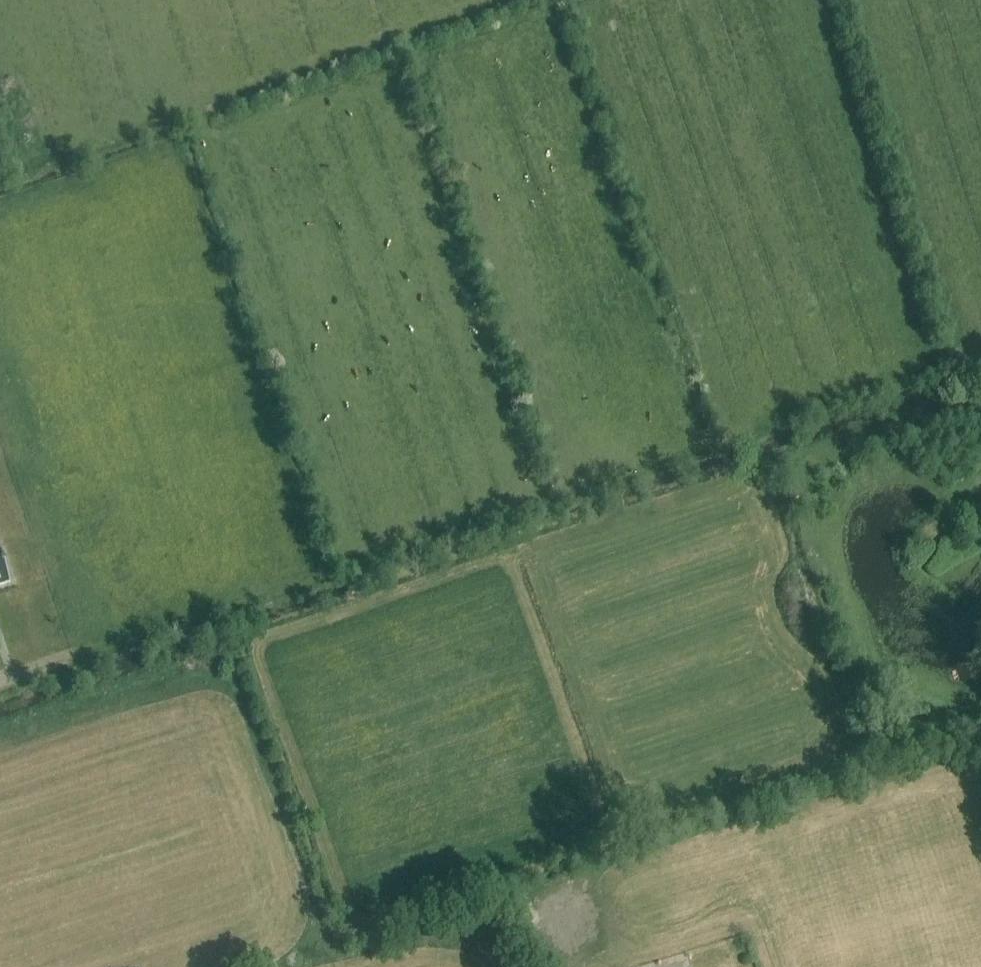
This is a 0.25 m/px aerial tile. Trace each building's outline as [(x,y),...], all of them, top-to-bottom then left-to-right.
[(10,582),(0,552),(0,586),(10,582)]
